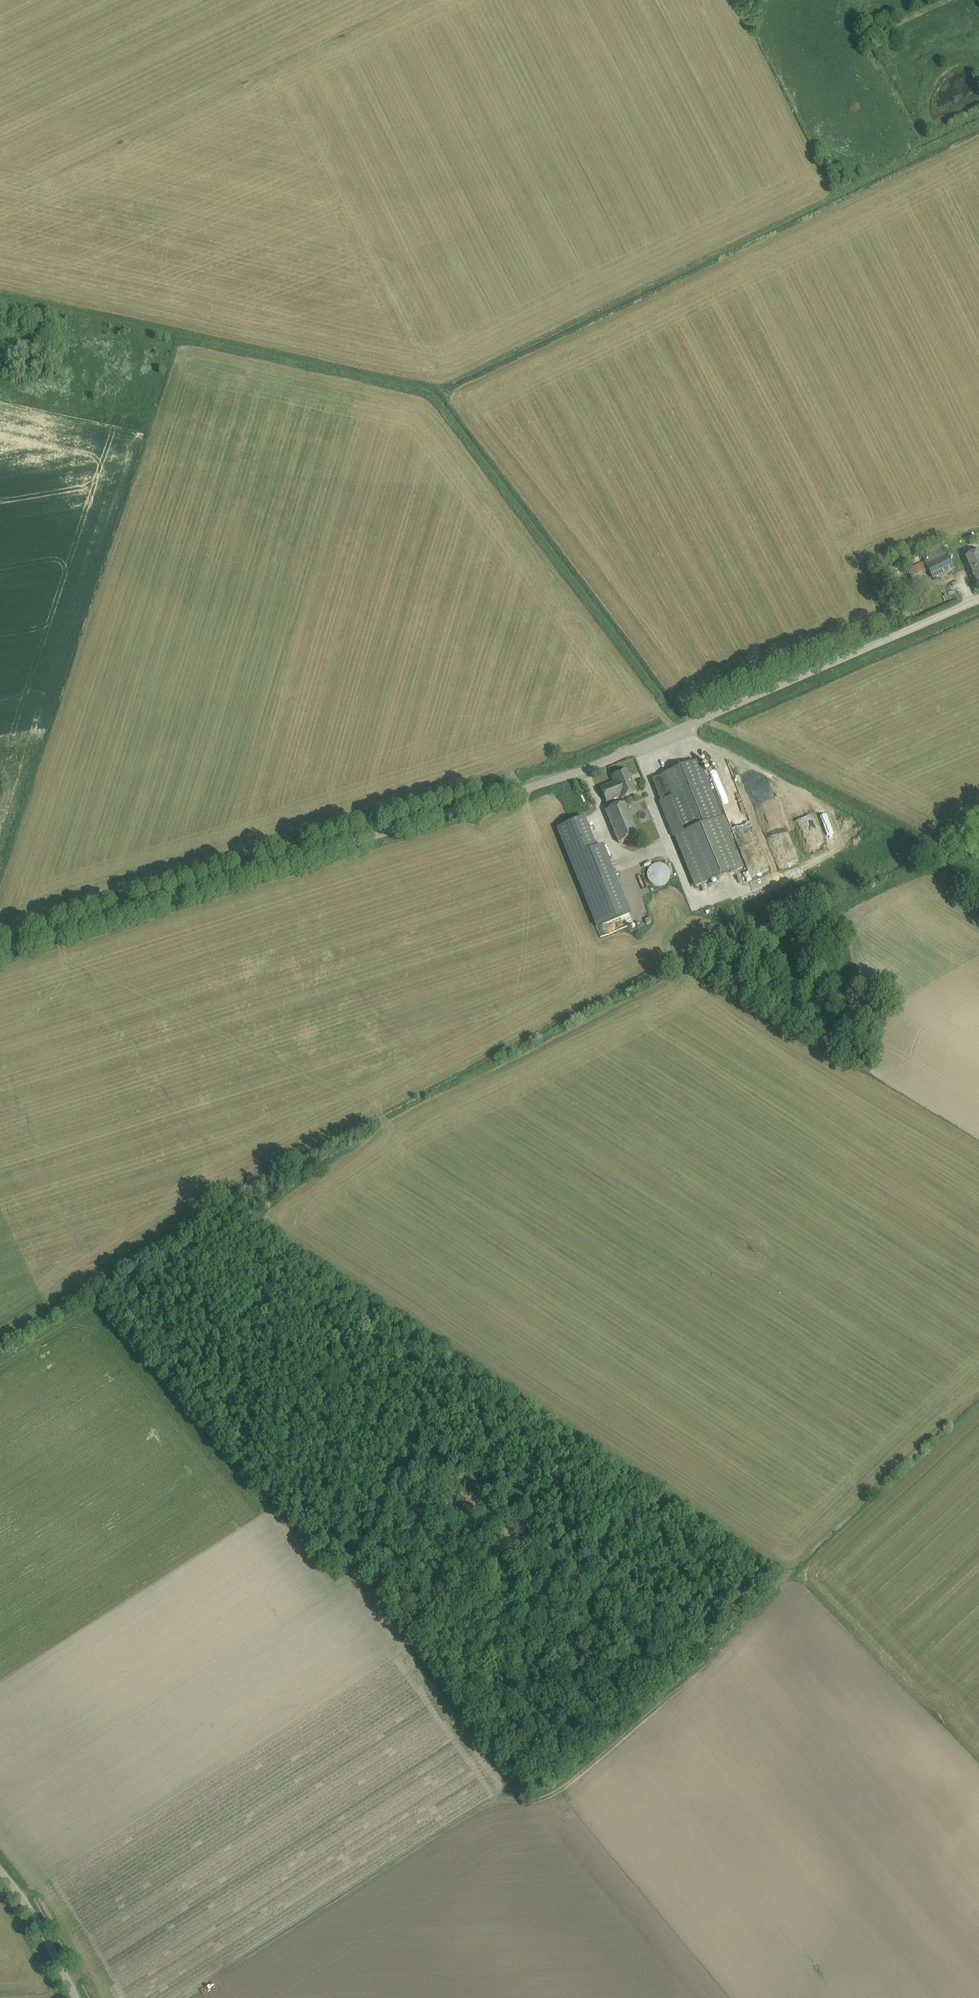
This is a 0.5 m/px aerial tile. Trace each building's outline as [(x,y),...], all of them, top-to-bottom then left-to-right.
[(954,569),(942,542),(920,552),(924,561),(908,569),(911,577),(928,570),(933,579),(954,569)] [(966,559),(978,586),(978,585),(978,554),(966,559)] [(662,777),(654,780),(663,801),(660,802),(675,838),(679,836),(699,887),(746,868),(725,817),(724,817),(701,760),(662,776),(662,777)] [(607,802),(620,796),(621,799),(636,792),(627,771),(612,777),(615,784),(613,785),(612,784),(601,789),(607,802)] [(624,802),(606,810),(619,843),(638,835),(624,802)] [(597,850),(585,820),(558,831),(598,928),(632,915),(604,847),(597,850)] [(670,877),(670,876),(670,874),(669,872),(667,870),(665,868),(661,867),(658,867),(654,869),(652,872),(651,876),(651,879),(652,881),(653,883),(657,885),(660,886),(664,885),(667,883),(669,881),(670,879),(670,877)]
